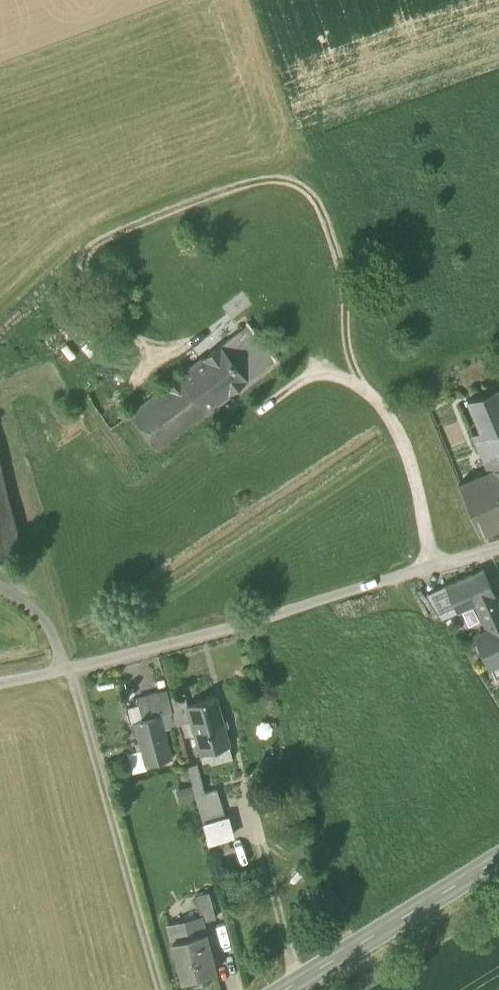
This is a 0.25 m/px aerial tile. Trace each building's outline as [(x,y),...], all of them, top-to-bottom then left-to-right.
[(221,345),(248,380),(269,363),(243,328),(221,345)] [(130,415),(157,450),(248,380),(221,345),(130,415)] [(497,390),(468,400),(481,433),(473,436),(488,472),(493,470),(498,485),(498,396),(497,390)] [(482,535),(498,528),(498,485),(493,470),(488,472),(460,484),(482,535)] [(20,555),(0,478),(0,557),(20,555)] [(489,669),(498,665),(498,606),(483,570),(482,570),(482,571),(446,587),(446,586),(445,587),(457,613),(479,603),(481,608),(478,610),(488,632),(475,638),(489,669)] [(426,595),(441,620),(457,613),(445,587),(426,595)] [(139,706),(143,720),(159,715),(171,712),(170,710),(168,698),(166,692),(137,700),(139,706)] [(170,713),(173,726),(190,721),(186,706),(183,694),(168,698),(170,710),(171,712),(171,713),(170,713)] [(190,721),(199,753),(228,745),(215,698),(186,706),(190,721)] [(125,710),(130,728),(134,726),(133,722),(143,720),(139,706),(125,710)] [(140,750),(144,765),(171,758),(159,715),(143,720),(133,722),(134,726),(140,750)] [(228,745),(199,753),(202,764),(213,766),(232,760),(228,745)] [(146,771),(144,765),(140,750),(127,754),(132,774),(146,771)] [(191,785),(194,795),(204,792),(196,763),(188,766),(193,783),(191,784),(191,785)] [(194,799),(191,785),(175,789),(179,803),(194,799)] [(194,795),(202,822),(223,816),(215,789),(204,792),(194,795)] [(229,816),(202,823),(208,845),(235,837),(229,816)] [(200,919),(201,922),(215,919),(209,891),(195,894),(200,919)] [(212,971),(203,932),(201,922),(200,919),(169,926),(172,939),(180,978),(212,971)]
